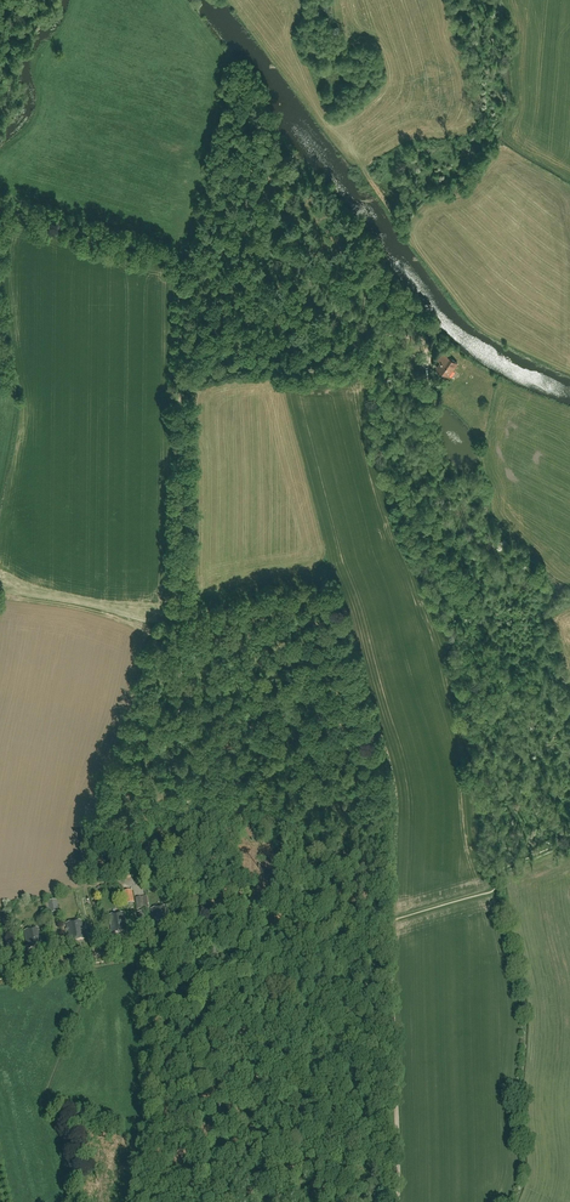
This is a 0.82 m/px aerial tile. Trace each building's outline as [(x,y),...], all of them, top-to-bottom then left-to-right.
[(440,353),(429,368),(447,381),(458,365),(440,353)] [(122,891),(123,903),(132,902),(131,890),(122,891)] [(135,896),(136,909),(146,908),(145,895),(135,896)] [(45,902),(46,913),(57,911),(55,901),(45,902)] [(162,908),(150,909),(152,927),(163,926),(162,908)] [(120,915),(107,916),(109,935),(122,933),(120,915)] [(76,922),(63,924),(66,944),(79,942),(76,922)] [(23,930),(25,951),(38,949),(36,929),(23,930)]
